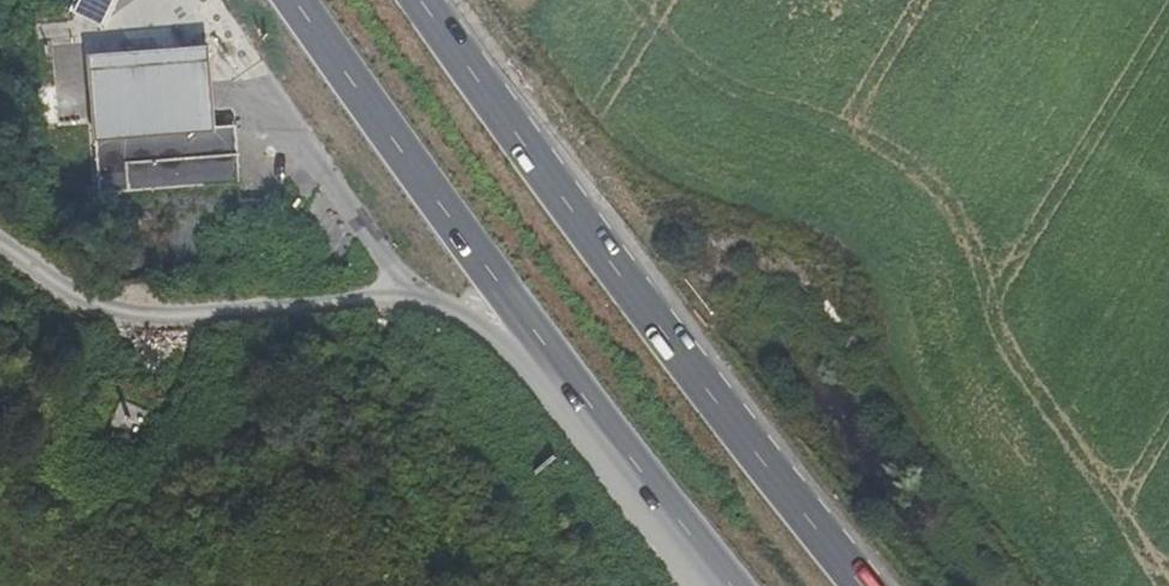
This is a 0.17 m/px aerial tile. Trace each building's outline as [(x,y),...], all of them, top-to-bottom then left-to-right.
[(109,25),(118,0),(87,0),(81,15),(109,25)] [(217,128),(211,48),(92,57),(98,137),(217,128)] [(240,183),(236,127),(217,128),(98,137),(103,193),(240,183)]
